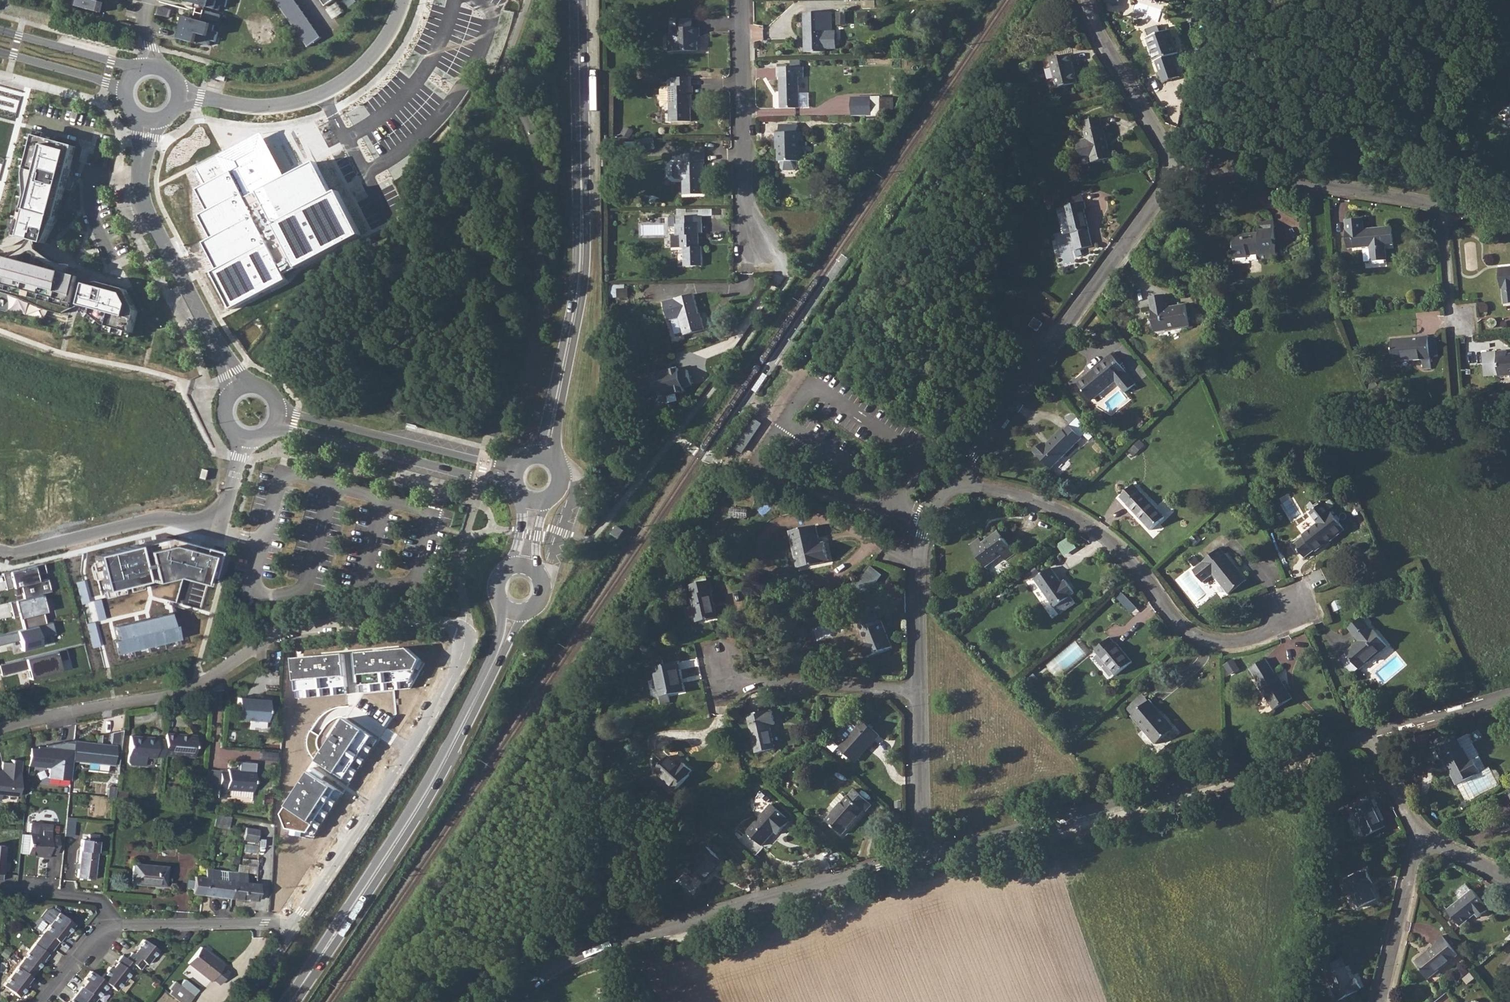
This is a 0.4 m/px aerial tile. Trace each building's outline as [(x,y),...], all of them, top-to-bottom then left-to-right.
[(78,7),(104,14),(107,4),(102,2),(95,0),(80,0),(78,7)] [(191,3),(219,11),(220,6),(226,7),(228,0),(192,0),(191,3)] [(309,46),(322,37),(295,0),(276,0),(309,46)] [(221,15),(205,11),(203,18),(219,22),(221,15)] [(830,11),(803,11),(803,38),(805,38),(805,51),(824,50),(824,29),(830,29),(830,11)] [(187,18),(181,38),(210,46),(211,41),(216,42),(219,32),(214,31),(215,25),(187,18)] [(694,27),(682,27),(676,27),(676,33),(669,33),(666,36),(666,47),(669,50),(676,49),(696,49),(695,36),(698,36),(698,27),(694,27)] [(1169,30),(1147,38),(1155,62),(1156,62),(1164,83),(1180,77),(1172,56),(1178,54),(1169,30)] [(1071,54),(1049,60),(1056,88),(1078,83),(1071,54)] [(802,76),(802,67),(776,67),(777,77),(779,77),(780,107),(798,107),(798,76),(802,76)] [(225,75),(215,72),(213,78),(223,81),(225,75)] [(677,86),(673,86),(669,86),(670,121),(692,120),(692,94),(695,94),(695,86),(691,86),(691,77),(677,78),(677,86)] [(870,97),(850,97),(851,116),(871,115),(870,97)] [(1087,138),(1077,141),(1081,160),(1091,157),(1093,163),(1112,158),(1104,127),(1103,127),(1101,118),(1083,122),(1087,138)] [(799,132),(778,132),(775,132),(775,141),(777,141),(777,161),(780,161),(780,168),(782,170),(793,170),(796,167),(796,160),(798,161),(798,141),(801,141),(801,132),(799,132)] [(263,133),(227,151),(232,160),(260,145),(279,181),(286,178),(263,133)] [(57,218),(76,147),(36,136),(10,234),(28,239),(37,242),(45,244),(57,218)] [(653,139),(640,139),(640,149),(654,149),(653,139)] [(212,273),(231,310),(288,280),(285,274),(361,235),(339,191),(333,194),(316,162),(286,178),(279,181),(260,145),(232,160),(227,151),(196,168),(205,185),(197,190),(208,211),(200,216),(212,239),(204,243),(218,270),(212,273)] [(703,154),(682,154),(682,162),(674,163),(672,165),(672,177),(675,179),(682,179),(682,200),(701,199),(700,163),(703,163),(703,154)] [(1085,202),(1065,207),(1071,234),(1089,230),(1085,210),(1087,209),(1085,202)] [(701,216),(684,217),(674,217),(674,235),(668,235),(668,248),(682,248),(683,267),(700,266),(699,247),(697,247),(697,233),(701,234),(701,224),(701,216)] [(1345,221),(1347,249),(1369,247),(1371,261),(1386,260),(1385,246),(1393,245),(1391,227),(1363,229),(1362,219),(1345,221)] [(1243,229),(1233,229),(1235,261),(1248,260),(1248,256),(1257,255),(1258,260),(1276,259),(1275,246),(1272,246),(1272,241),(1275,241),(1273,222),(1258,224),(1258,233),(1243,234),(1243,229)] [(47,255),(37,242),(28,239),(15,246),(47,255)] [(18,297),(25,293),(41,299),(45,310),(62,314),(71,310),(81,272),(73,268),(60,272),(52,269),(47,255),(15,246),(0,254),(0,292),(18,297)] [(73,268),(47,255),(52,269),(60,272),(73,268)] [(1499,270),(1501,290),(1503,290),(1504,304),(1509,304),(1509,268),(1499,270)] [(87,284),(81,272),(71,310),(81,306),(87,284)] [(87,284),(81,306),(106,326),(132,333),(138,312),(127,290),(101,283),(87,284)] [(18,297),(45,310),(41,299),(25,293),(18,297)] [(692,294),(662,302),(667,321),(678,318),(683,335),(703,329),(700,317),(699,317),(692,294)] [(1165,295),(1149,297),(1152,310),(1151,310),(1155,332),(1190,326),(1186,305),(1168,308),(1165,295)] [(1035,318),(1029,326),(1037,331),(1043,324),(1035,318)] [(1428,337),(1391,340),(1393,362),(1422,359),(1423,369),(1431,368),(1430,357),(1429,339),(1428,337)] [(1484,377),(1509,375),(1509,355),(1507,355),(1507,352),(1481,354),(1484,377)] [(1086,378),(1078,384),(1091,400),(1098,394),(1100,395),(1113,384),(1122,395),(1135,384),(1125,374),(1126,373),(1110,354),(1104,359),(1105,360),(1085,377),(1086,378)] [(685,391),(681,367),(643,374),(648,397),(685,391)] [(769,377),(765,375),(754,391),(758,393),(769,377)] [(748,434),(754,438),(763,422),(756,419),(748,434)] [(1042,444),(1033,452),(1050,469),(1082,438),(1069,426),(1064,431),(1062,430),(1045,446),(1042,444)] [(1142,447),(1138,443),(1132,448),(1137,453),(1142,447)] [(1133,484),(1119,497),(1149,530),(1163,517),(1133,484)] [(1302,537),(1293,544),(1304,558),(1313,551),(1315,552),(1328,542),(1329,542),(1344,530),(1331,513),(1329,513),(1322,504),(1320,505),(1318,503),(1307,512),(1316,524),(1302,535),(1302,537)] [(618,526),(612,534),(619,539),(625,531),(618,526)] [(816,526),(789,531),(797,568),(824,563),(824,561),(829,560),(825,543),(820,544),(814,545),(813,539),(818,538),(816,526)] [(979,540),(970,547),(984,567),(1000,555),(1004,560),(1013,553),(999,533),(983,545),(979,540)] [(174,577),(206,585),(215,552),(166,538),(96,555),(106,598),(114,596),(113,592),(174,577)] [(1070,538),(1060,544),(1066,554),(1076,548),(1070,538)] [(1244,581),(1235,570),(1237,569),(1225,554),(1224,554),(1219,548),(1192,570),(1202,583),(1213,575),(1228,594),(1244,581)] [(1062,581),(1068,578),(1058,563),(1053,566),(1062,581)] [(45,564),(4,574),(8,589),(23,585),(26,598),(45,594),(53,591),(49,579),(42,581),(40,573),(47,571),(45,564)] [(872,567),(853,590),(860,595),(863,590),(869,595),(883,575),(872,567)] [(1055,608),(1069,598),(1070,596),(1074,593),(1065,581),(1060,583),(1050,569),(1034,579),(1055,608)] [(707,580),(692,584),(689,585),(691,595),(690,595),(696,622),(717,618),(710,592),(712,591),(710,580),(707,580)] [(1134,613),(1139,607),(1124,593),(1119,598),(1134,613)] [(45,594),(26,598),(17,601),(25,628),(47,623),(45,615),(50,613),(45,594)] [(1339,600),(1330,604),(1333,612),(1342,609),(1339,600)] [(175,639),(169,613),(114,626),(117,639),(113,640),(117,654),(175,639)] [(873,614),(856,622),(865,642),(860,644),(865,657),(870,655),(871,656),(893,647),(892,647),(881,620),(879,621),(876,613),(873,614)] [(1359,642),(1346,654),(1359,670),(1387,646),(1373,630),(1372,631),(1361,618),(1349,629),(1359,642)] [(0,634),(0,645),(18,640),(21,650),(40,645),(38,638),(53,634),(50,622),(47,623),(25,628),(0,634)] [(1110,638),(1094,650),(1115,676),(1132,662),(1116,643),(1115,643),(1110,638)] [(402,647),(352,654),(356,690),(406,687),(414,659),(402,647)] [(0,665),(0,673),(1,675),(26,669),(29,679),(60,671),(57,661),(67,658),(64,649),(0,665)] [(339,654),(287,659),(293,699),(344,693),(339,654)] [(1265,658),(1250,668),(1259,684),(1257,685),(1274,711),(1293,698),(1276,673),(1275,674),(1265,658)] [(677,662),(653,667),(659,697),(660,704),(669,703),(668,695),(683,692),(677,662)] [(1143,694),(1126,709),(1156,744),(1174,729),(1166,720),(1164,721),(1159,715),(1161,714),(1143,694)] [(237,698),(235,719),(250,720),(249,729),(253,729),(253,727),(265,727),(267,701),(237,698)] [(747,715),(756,754),(775,749),(770,725),(774,724),(772,711),(767,712),(767,711),(747,715)] [(339,718),(313,761),(349,785),(376,739),(339,718)] [(839,748),(854,762),(879,735),(864,721),(839,748)] [(75,740),(73,762),(118,765),(123,729),(113,733),(111,745),(75,740)] [(164,740),(163,756),(193,758),(195,736),(165,734),(164,740)] [(155,757),(163,758),(163,756),(164,740),(156,740),(156,738),(129,736),(127,762),(130,766),(145,767),(145,758),(155,758),(155,757)] [(1453,742),(1438,749),(1437,750),(1442,759),(1443,759),(1456,785),(1477,774),(1477,773),(1485,768),(1468,737),(1458,742),(1457,739),(1453,742)] [(71,779),(73,762),(75,740),(47,744),(47,747),(31,745),(29,765),(50,767),(49,777),(71,779)] [(669,756),(655,771),(676,790),(690,775),(689,774),(692,770),(684,763),(680,766),(669,756)] [(0,801),(1,795),(18,797),(22,761),(12,760),(11,763),(3,763),(2,773),(0,774),(0,801)] [(222,790),(221,799),(228,800),(228,791),(255,792),(257,764),(242,762),(241,771),(230,770),(230,772),(223,772),(223,775),(222,790)] [(306,770),(278,814),(284,829),(304,832),(314,837),(343,793),(306,770)] [(222,790),(223,775),(204,774),(203,789),(222,790)] [(836,809),(826,820),(842,834),(863,810),(866,812),(872,806),(872,805),(854,789),(846,798),(841,794),(831,804),(836,809)] [(761,792),(759,794),(768,802),(770,800),(761,792)] [(1369,800),(1352,809),(1366,836),(1385,826),(1371,799),(1369,800)] [(771,804),(738,841),(755,855),(763,847),(762,845),(774,831),(777,834),(789,822),(786,819),(787,818),(771,804)] [(214,821),(212,827),(227,829),(229,817),(214,815),(214,821)] [(66,819),(64,836),(72,837),(74,820),(66,819)] [(41,856),(47,857),(50,828),(41,827),(41,834),(28,833),(26,853),(41,855),(41,856)] [(50,828),(47,857),(49,857),(49,851),(56,852),(57,832),(51,831),(51,828),(50,828)] [(247,829),(245,840),(258,841),(260,830),(247,829)] [(81,840),(77,879),(93,880),(98,840),(98,836),(88,835),(88,841),(81,840)] [(723,862),(707,847),(688,868),(704,882),(723,862)] [(241,869),(254,873),(257,863),(244,859),(241,869)] [(131,884),(155,886),(155,883),(164,884),(166,867),(133,864),(131,884)] [(204,877),(202,896),(229,899),(231,881),(235,881),(236,873),(227,871),(225,880),(217,879),(218,870),(205,868),(204,877)] [(1363,871),(1345,880),(1358,908),(1381,897),(1377,890),(1373,892),(1370,885),(1373,883),(1366,871),(1364,872),(1363,871)] [(231,881),(229,899),(255,903),(258,884),(245,883),(246,874),(236,873),(235,881),(231,881)] [(191,889),(191,895),(202,896),(204,877),(193,876),(193,882),(188,881),(187,888),(191,889)] [(1461,926),(1471,918),(1470,917),(1475,913),(1476,915),(1478,918),(1488,910),(1485,907),(1486,906),(1473,889),(1447,909),(1461,926)] [(58,913),(39,937),(53,948),(63,935),(64,937),(74,925),(58,913)] [(1438,943),(1415,962),(1429,979),(1458,956),(1442,936),(1436,941),(1438,943)] [(53,948),(39,937),(21,960),(22,960),(35,971),(53,948)] [(130,951),(124,958),(135,966),(138,968),(142,961),(145,963),(156,949),(141,938),(131,952),(130,951)] [(199,948),(187,964),(209,982),(212,979),(219,984),(227,974),(220,968),(222,965),(199,948)] [(110,967),(100,979),(107,984),(116,991),(135,966),(124,958),(122,956),(112,969),(110,967)] [(1341,959),(1323,968),(1327,976),(1326,976),(1339,1001),(1358,991),(1358,990),(1361,989),(1356,978),(1353,980),(1346,966),(1345,966),(1341,959)] [(35,971),(22,960),(3,985),(18,997),(27,985),(26,984),(31,977),(30,977),(35,971)] [(76,993),(87,1001),(94,1001),(107,984),(100,979),(90,971),(84,979),(86,980),(76,993)] [(170,993),(181,1001),(190,1001),(200,991),(186,980),(182,986),(176,982),(171,989),(173,990),(170,993)] [(1471,983),(1471,985),(1471,987),(1472,988),(1474,989),(1476,990),(1478,989),(1479,987),(1480,985),(1479,983),(1477,982),(1476,981),(1473,982),(1471,983)] [(76,993),(69,1001),(87,1001),(76,993)]
